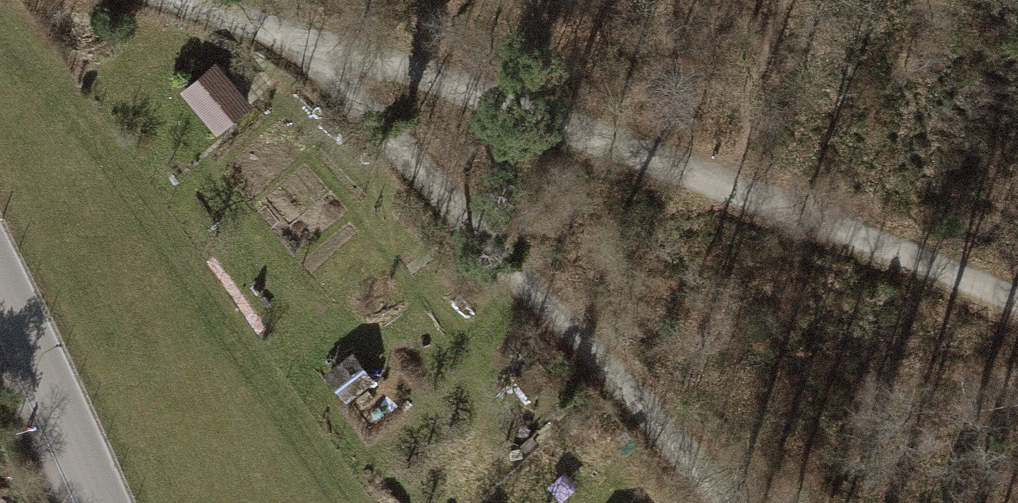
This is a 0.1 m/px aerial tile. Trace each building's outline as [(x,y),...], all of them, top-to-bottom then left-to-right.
[(185,85),(221,129),(257,100),(221,56),(185,85)]
